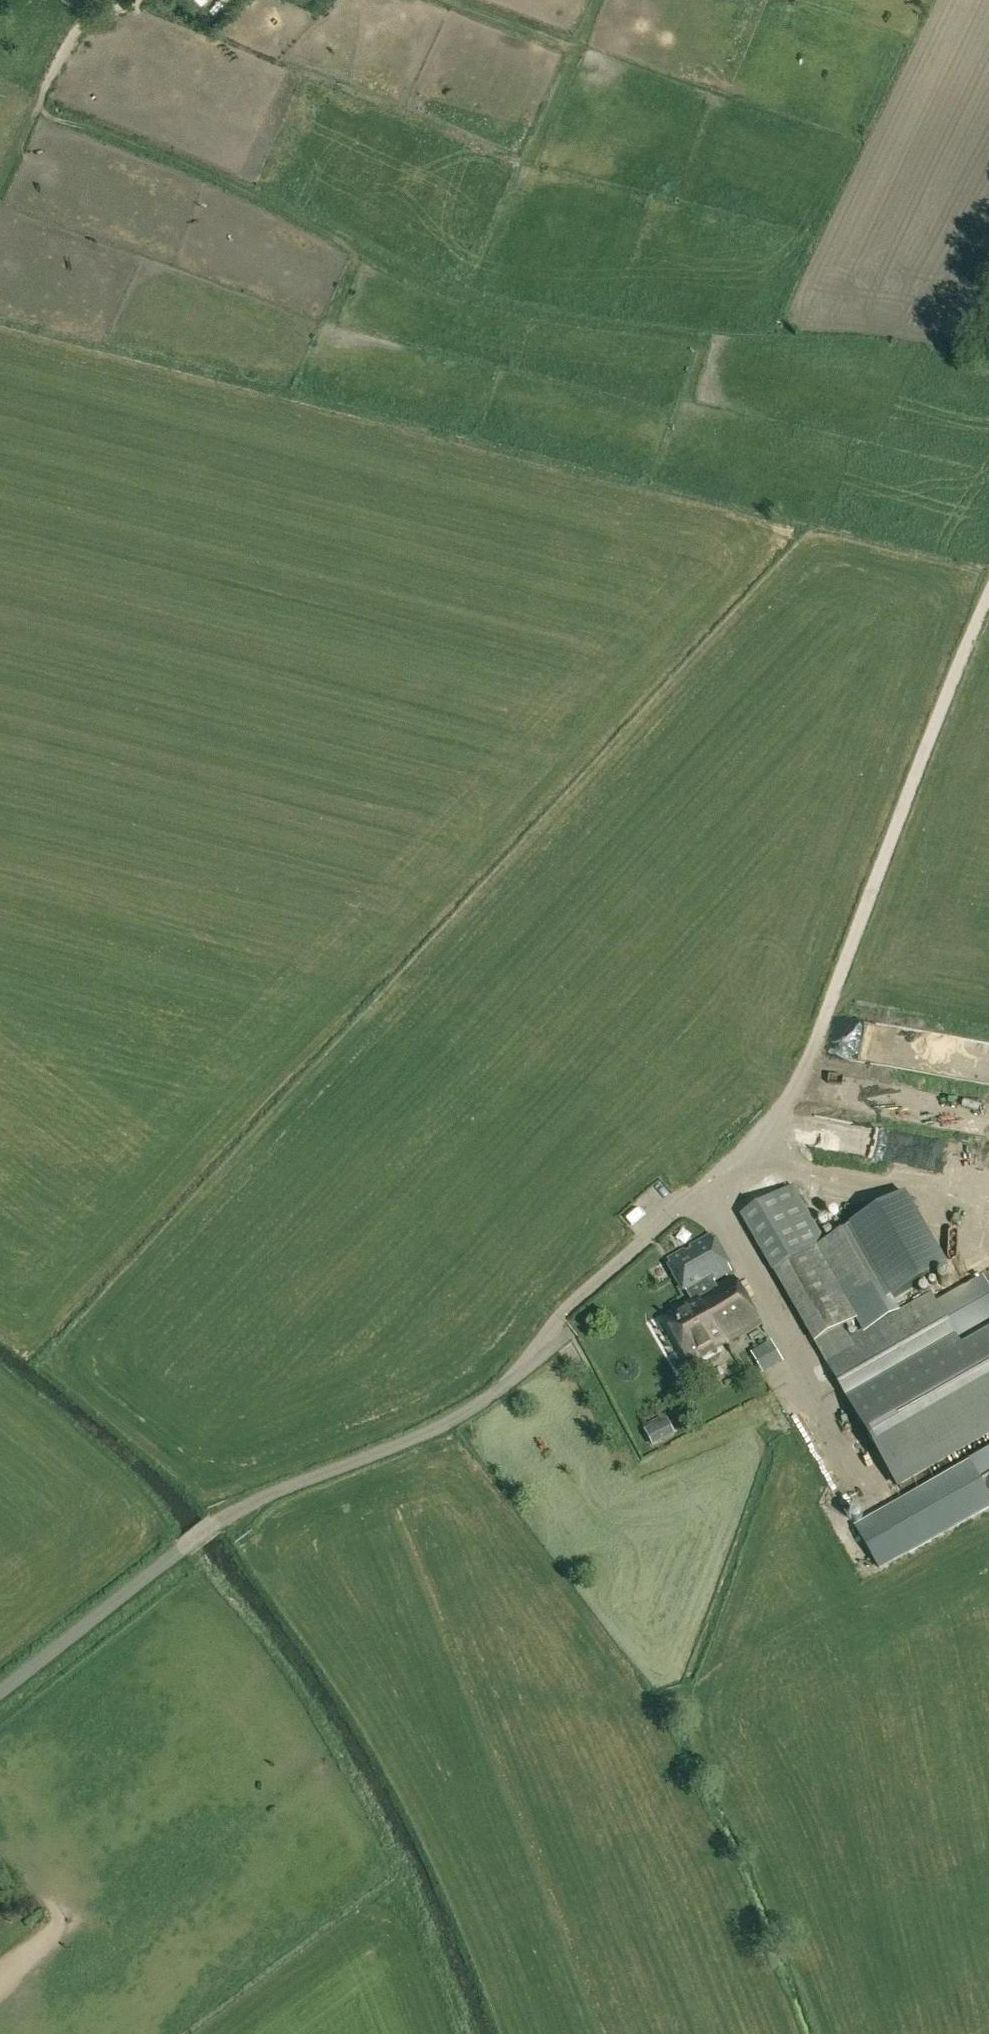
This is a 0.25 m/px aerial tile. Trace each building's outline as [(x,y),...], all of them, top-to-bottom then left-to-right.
[(966,1354),(933,1296),(852,1342),(844,1328),(905,1293),(895,1275),(883,1282),(860,1242),(826,1262),(785,1193),(744,1217),(809,1328),(807,1329),(823,1358),(825,1357),(898,1487),(988,1435),(988,1341),(966,1354)] [(988,1317),(988,1281),(972,1231),(941,1241),(968,1324),(988,1317)] [(711,1284),(732,1272),(711,1236),(671,1260),(695,1302),(666,1318),(692,1364),(727,1344),(726,1342),(760,1323),(735,1279),(715,1291),(711,1284)] [(775,1393),(795,1381),(782,1359),(762,1372),(775,1393)]
